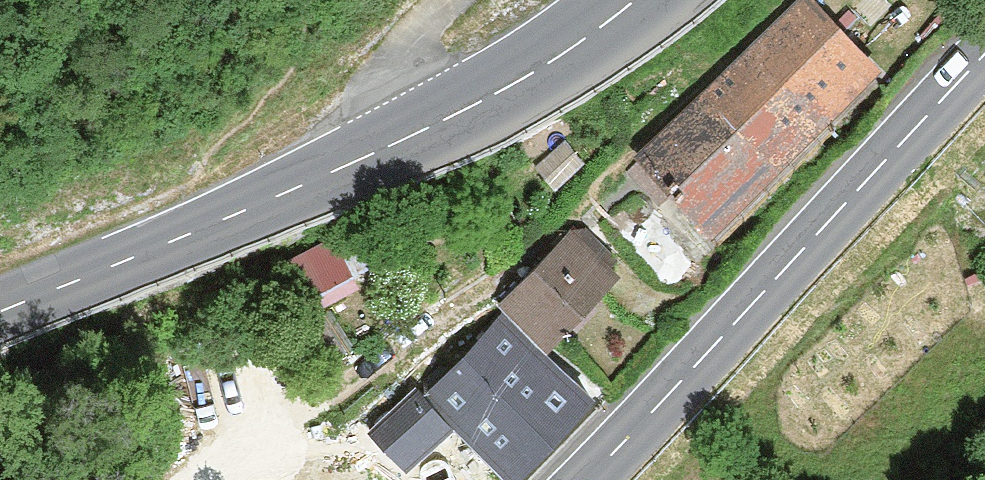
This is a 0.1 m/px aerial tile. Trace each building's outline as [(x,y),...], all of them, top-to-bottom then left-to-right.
[(878,69),(811,0),(793,0),(632,158),(707,235),(878,69)] [(503,300),(547,343),(619,270),(574,227),(503,300)] [(340,233),(306,245),(324,296),(358,284),(340,233)] [(515,477),(593,397),(502,308),(423,388),(515,477)] [(406,467),(452,424),(419,390),(374,433),(406,467)]
